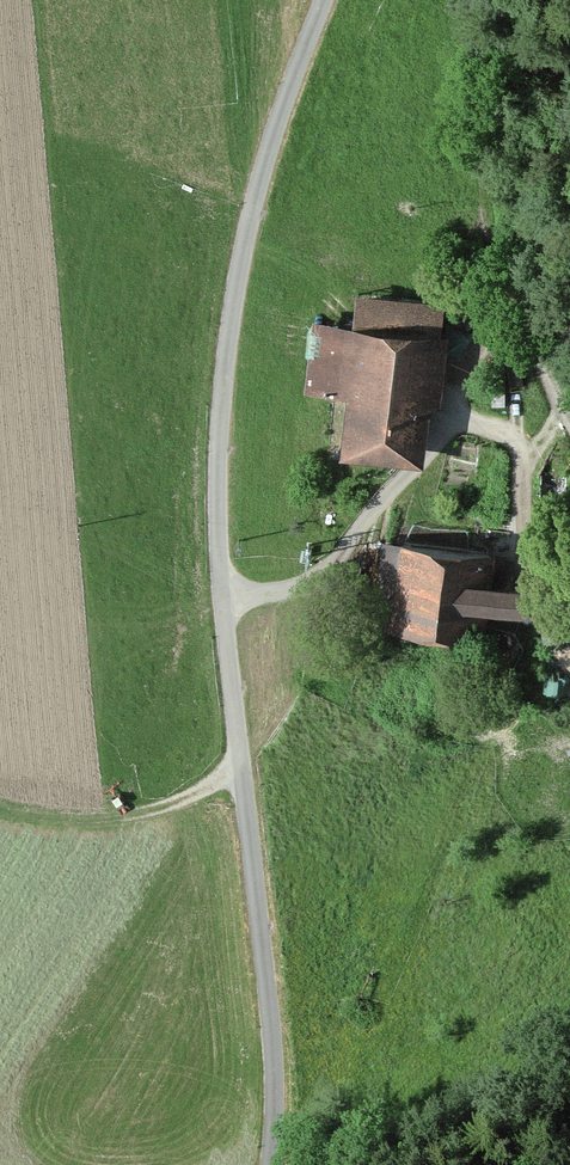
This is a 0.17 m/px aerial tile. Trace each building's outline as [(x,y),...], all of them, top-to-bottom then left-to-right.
[(434,312),(365,305),(361,344),(324,340),(319,386),(361,391),(354,450),(413,456),(419,402),(435,404),(441,351),(430,349),(434,312)] [(491,585),(495,556),(382,543),(372,629),(487,642),(490,612),(528,616),(531,589),(491,585)]
